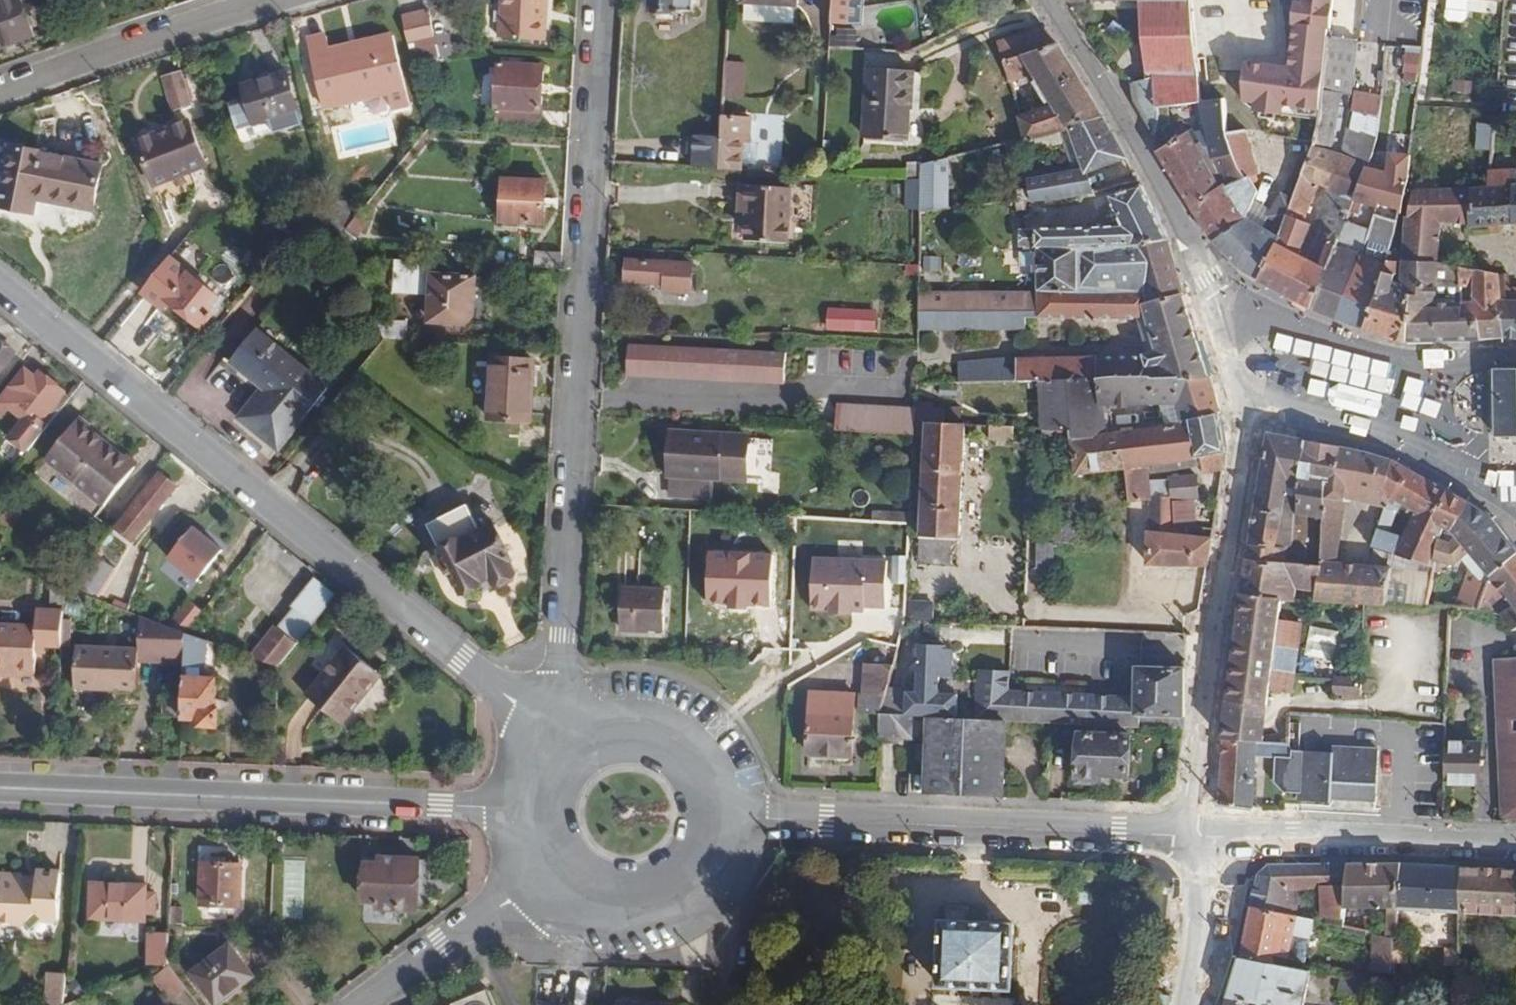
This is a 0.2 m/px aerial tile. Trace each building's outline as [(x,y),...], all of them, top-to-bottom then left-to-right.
[(22,0),(3,0),(0,1),(0,49),(36,36),(22,0)] [(547,0),(503,0),(500,37),(545,41),(547,0)] [(697,0),(655,0),(654,10),(697,12),(697,0)] [(833,17),(850,18),(851,0),(834,0),(833,17)] [(1512,288),(1510,274),(1500,275),(1500,273),(1440,262),(1442,222),(1470,223),(1470,228),(1515,225),(1515,170),(1493,170),(1495,149),(1449,149),(1450,172),(1464,172),(1464,175),(1493,175),(1492,187),(1415,190),(1409,215),(1407,217),(1403,285),(1397,284),(1399,252),(1392,250),(1399,224),(1376,214),(1371,228),(1350,221),(1358,199),(1379,207),(1380,204),(1401,212),(1409,176),(1414,125),(1405,125),(1396,175),(1369,167),(1343,158),(1329,153),(1315,148),(1318,135),(1333,138),(1340,107),(1339,107),(1326,104),(1328,85),(1343,88),(1356,90),(1361,42),(1362,37),(1332,35),(1335,0),(1299,0),(1293,46),(1291,62),(1245,57),(1243,101),(1212,100),(1201,98),(1199,77),(1198,63),(1193,0),(1167,0),(1174,88),(1159,89),(1158,78),(1149,81),(1133,84),(1135,100),(1156,135),(1161,107),(1194,104),(1201,104),(1216,165),(1196,131),(1195,131),(1160,151),(1192,206),(1215,240),(1237,264),(1263,280),(1314,308),(1368,328),(1408,341),(1422,341),(1480,340),(1506,338),(1515,338),(1515,288),(1512,288)] [(1167,0),(1142,0),(1149,81),(1158,78),(1159,89),(1174,88),(1167,0)] [(1447,12),(1467,13),(1487,14),(1488,0),(1448,0),(1447,12)] [(441,58),(430,13),(403,19),(413,61),(441,58)] [(1006,61),(1057,42),(1045,25),(1000,42),(1006,61)] [(840,33),(835,33),(834,47),(839,47),(858,48),(858,32),(840,32),(840,33)] [(407,83),(394,36),(331,53),(326,35),(306,40),(324,106),(407,83)] [(1057,42),(1006,61),(1005,61),(1009,76),(1010,82),(1023,79),(1035,74),(1054,104),(1020,116),(1026,139),(1060,130),(1061,129),(1070,127),(1103,117),(1057,42)] [(454,45),(455,55),(467,53),(466,44),(454,45)] [(1408,49),(1406,80),(1420,81),(1422,50),(1408,49)] [(743,76),(744,61),(727,60),(726,76),(743,76)] [(542,112),(545,66),(500,63),(497,125),(535,127),(536,112),(542,112)] [(183,76),(182,71),(163,77),(175,111),(193,105),(191,98),(183,76)] [(295,113),(284,73),(267,77),(266,71),(240,79),(245,97),(235,100),(240,119),(251,116),(253,125),(295,113)] [(918,148),(923,75),(870,72),(866,145),(918,148)] [(191,74),(183,76),(191,98),(197,96),(191,74)] [(742,99),(743,76),(726,76),(724,98),(742,99)] [(1343,88),(1328,85),(1326,104),(1339,107),(1343,88)] [(1379,136),(1382,104),(1383,93),(1357,88),(1356,90),(1355,101),(1351,130),(1343,158),(1369,167),(1379,136)] [(1201,104),(1194,104),(1200,131),(1196,131),(1216,165),(1201,104)] [(1127,156),(1103,117),(1070,127),(1081,160),(1085,169),(1086,173),(1127,156)] [(750,141),(751,119),(723,118),(722,136),(720,168),(739,170),(742,141),(750,141)] [(209,170),(195,124),(143,139),(158,186),(209,170)] [(1070,127),(1061,129),(1072,164),(1081,160),(1070,127)] [(1063,142),(1060,130),(1026,139),(1009,143),(1011,151),(1035,145),(1036,149),(1063,142)] [(720,168),(722,136),(696,135),(696,139),(691,139),(690,154),(695,154),(694,166),(720,168)] [(1329,153),(1333,138),(1318,135),(1315,148),(1329,153)] [(104,167),(47,155),(48,152),(9,143),(0,190),(0,206),(36,213),(39,199),(95,211),(104,167)] [(949,211),(949,158),(923,164),(922,181),(922,213),(949,211)] [(909,161),(908,180),(922,181),(923,164),(924,160),(909,161)] [(1086,173),(1085,169),(1055,175),(1058,199),(1068,199),(1093,194),(1086,173)] [(1058,199),(1055,175),(1028,180),(1029,192),(1020,194),(1020,203),(1058,199)] [(544,224),(547,181),(504,179),(502,222),(544,224)] [(786,243),(789,188),(739,185),(737,204),(748,205),(748,215),(746,240),(786,243)] [(1180,526),(1196,525),(1194,500),(1171,502),(1171,499),(1197,499),(1196,477),(1169,478),(1169,499),(1154,499),(1151,474),(1150,465),(1178,461),(1199,458),(1201,473),(1222,469),(1224,451),(1220,416),(1207,377),(1190,317),(1183,296),(1168,237),(1142,185),(1108,195),(1122,226),(1023,230),(1024,250),(1037,250),(1038,291),(920,295),(918,331),(1025,329),(1025,318),(1145,320),(1151,339),(1156,353),(1148,353),(1143,357),(1044,360),(1043,355),(1031,355),(957,365),(958,385),(1042,382),(1040,430),(1070,432),(1071,440),(1075,476),(1123,469),(1127,504),(1152,505),(1151,534),(1149,534),(1148,565),(1206,567),(1211,540),(1172,535),(1171,525),(1180,526)] [(356,219),(353,201),(347,202),(351,226),(356,219)] [(356,219),(351,226),(347,202),(334,204),(334,205),(342,236),(342,237),(347,231),(357,239),(370,222),(361,214),(356,219)] [(748,215),(748,205),(737,204),(737,214),(748,215)] [(357,239),(347,231),(342,237),(348,250),(357,239)] [(562,270),(563,253),(536,252),(535,268),(562,270)] [(925,259),(924,274),(940,274),(940,259),(925,259)] [(218,299),(169,261),(141,296),(161,311),(168,303),(201,330),(213,314),(209,310),(218,299)] [(472,325),(475,271),(434,268),(434,263),(396,261),(395,292),(431,294),(430,323),(472,325)] [(693,294),(695,266),(627,262),(625,283),(665,286),(665,292),(693,294)] [(921,266),(909,265),(908,277),(920,277),(921,266)] [(856,331),(857,316),(857,315),(830,314),(829,329),(856,331)] [(873,332),(874,317),(857,316),(856,331),(873,332)] [(409,322),(376,321),(384,341),(408,342),(409,322)] [(277,451),(328,390),(257,331),(232,361),(265,388),(239,419),(277,451)] [(14,354),(0,343),(0,371),(14,354)] [(627,345),(625,376),(783,385),(785,353),(627,345)] [(534,423),(538,361),(498,359),(494,420),(534,423)] [(40,373),(35,379),(25,370),(0,400),(0,413),(4,416),(11,408),(21,416),(27,409),(48,426),(70,398),(40,373)] [(1515,443),(1515,370),(1497,370),(1497,437),(1514,437),(1514,443),(1515,443)] [(928,397),(928,385),(916,385),(915,397),(928,397)] [(888,434),(889,409),(838,406),(836,431),(888,434)] [(914,424),(914,411),(889,409),(888,434),(913,435),(914,424)] [(961,425),(961,415),(946,414),(945,425),(961,425)] [(104,507),(136,467),(79,420),(46,460),(104,507)] [(959,540),(965,425),(964,425),(961,425),(945,425),(926,425),(919,563),(949,565),(950,540),(959,540)] [(1021,440),(1021,429),(989,427),(988,441),(1014,441),(1013,440),(1021,440)] [(1071,440),(1070,432),(1040,430),(1040,439),(1071,440)] [(1336,803),(1337,798),(1378,801),(1381,751),(1336,748),(1335,753),(1297,750),(1286,743),(1267,742),(1269,710),(1272,689),(1296,693),(1306,621),(1283,617),(1285,599),(1296,600),(1298,589),(1306,589),(1305,594),(1316,596),(1316,600),(1388,604),(1393,569),(1346,563),(1338,562),(1339,555),(1347,504),(1384,511),(1374,547),(1394,554),(1434,567),(1442,570),(1444,564),(1457,566),(1464,560),(1469,566),(1485,584),(1487,587),(1478,609),(1502,616),(1514,631),(1515,629),(1515,545),(1496,520),(1472,502),(1396,460),(1367,452),(1271,433),(1244,593),(1230,705),(1225,740),(1222,806),(1255,811),(1256,804),(1258,756),(1277,758),(1276,781),(1287,792),(1305,793),(1304,801),(1336,803)] [(747,440),(669,435),(666,477),(670,477),(669,496),(706,499),(707,480),(745,482),(747,440)] [(753,437),(752,470),(767,470),(768,437),(753,437)] [(1178,471),(1178,470),(1200,466),(1199,458),(1178,461),(1150,465),(1151,474),(1178,471)] [(134,540),(177,486),(162,474),(119,528),(134,540)] [(149,521),(159,530),(204,484),(194,475),(149,521)] [(475,528),(464,506),(425,526),(436,549),(475,528)] [(872,509),(871,520),(909,522),(910,510),(872,509)] [(794,517),(780,517),(780,528),(793,529),(794,517)] [(512,563),(492,526),(478,533),(475,528),(436,549),(461,596),(491,580),(494,587),(502,587),(515,581),(515,576),(510,565),(512,563)] [(223,550),(194,527),(168,560),(198,583),(223,550)] [(1058,542),(1038,542),(1037,571),(1057,571),(1058,542)] [(775,557),(711,554),(709,604),(729,605),(732,609),(750,610),(750,605),(772,606),(775,557)] [(1427,606),(1434,567),(1394,554),(1393,569),(1388,604),(1427,606)] [(1346,563),(1347,556),(1339,555),(1338,562),(1346,563)] [(889,559),(813,557),(811,612),(831,612),(830,618),(854,618),(854,612),(865,613),(865,609),(888,610),(889,559)] [(101,595),(111,570),(86,560),(75,584),(101,595)] [(1469,566),(1453,607),(1472,609),(1478,609),(1487,587),(1485,584),(1469,566)] [(317,620),(338,593),(317,576),(296,603),(297,604),(317,620)] [(64,587),(57,584),(50,582),(49,605),(63,606),(64,587)] [(663,632),(665,591),(622,589),(620,630),(663,632)] [(937,624),(938,595),(909,593),(907,622),(937,624)] [(302,638),(317,620),(297,604),(283,622),(302,638)] [(36,640),(45,640),(45,646),(61,647),(63,612),(36,612),(36,625),(0,623),(0,669),(15,669),(14,667),(35,668),(36,653),(36,640)] [(185,661),(186,632),(139,615),(137,651),(140,652),(139,659),(185,661)] [(1312,641),(1337,640),(1336,618),(1312,619),(1312,641)] [(278,668),(302,638),(283,622),(253,658),(278,668)] [(216,701),(217,680),(199,680),(199,655),(222,663),(227,648),(186,632),(185,661),(184,701),(183,719),(202,719),(202,727),(219,727),(219,701),(216,701)] [(45,646),(45,640),(36,640),(36,653),(45,653),(45,646)] [(907,691),(905,716),(881,716),(880,742),(897,743),(897,738),(909,738),(909,717),(927,718),(927,738),(918,746),(917,761),(925,767),(924,794),(1000,798),(1002,721),(1089,725),(1114,727),(1183,730),(1184,723),(1186,670),(1137,668),(1135,699),(1008,693),(1009,672),(979,671),(977,720),(958,719),(959,694),(940,693),(942,677),(953,677),(954,650),(945,649),(946,646),(918,643),(918,662),(911,667),(917,673),(916,692),(907,691)] [(341,723),(380,674),(343,645),(304,694),(341,723)] [(139,659),(140,652),(137,651),(77,648),(75,688),(138,691),(139,659)] [(1497,661),(1506,817),(1506,820),(1515,821),(1515,659),(1497,661)] [(881,714),(893,665),(867,664),(866,664),(865,693),(861,693),(860,713),(881,714)] [(1362,695),(1363,678),(1334,676),(1333,694),(1362,695)] [(852,755),(855,694),(811,691),(808,753),(852,755)] [(1114,737),(1114,727),(1089,725),(1089,736),(1114,737)] [(1129,777),(1130,738),(1114,737),(1089,736),(1080,736),(1078,786),(1102,786),(1103,777),(1129,777)] [(1481,786),(1483,745),(1447,742),(1446,784),(1481,786)] [(285,844),(276,843),(276,851),(285,851),(285,844)] [(429,911),(431,860),(380,858),(379,865),(366,865),(365,900),(378,902),(378,909),(418,910),(429,911)] [(239,907),(241,866),(203,864),(201,905),(239,907)] [(1395,865),(1271,866),(1258,876),(1233,1001),(1229,1000),(1228,1004),(1299,1004),(1305,970),(1288,967),(1275,964),(1276,955),(1290,958),(1296,933),(1312,936),(1314,927),(1320,928),(1321,923),(1322,917),(1314,915),(1313,921),(1295,917),(1300,891),(1321,892),(1323,906),(1327,907),(1346,909),(1388,909),(1390,909),(1390,924),(1397,925),(1398,911),(1415,911),(1515,916),(1515,872),(1395,865)] [(0,877),(0,925),(24,926),(35,915),(42,921),(57,922),(60,876),(36,874),(36,881),(22,881),(22,878),(0,877)] [(154,914),(155,895),(146,894),(146,887),(92,884),(91,918),(144,921),(145,914),(154,914)] [(183,925),(183,908),(171,907),(171,925),(183,925)] [(1325,924),(1366,934),(1368,915),(1345,913),(1346,909),(1327,907),(1325,924)] [(1396,945),(1397,930),(1413,931),(1415,911),(1398,911),(1397,925),(1390,924),(1390,909),(1388,909),(1385,938),(1375,935),(1373,972),(1394,975),(1394,962),(1396,945)] [(1010,992),(1013,929),(968,927),(969,911),(946,910),(945,925),(941,925),(938,989),(1010,992)] [(31,933),(42,921),(35,915),(24,926),(31,933)] [(148,962),(169,963),(171,931),(149,930),(148,962)] [(258,971),(235,942),(190,977),(211,1004),(215,1004),(258,971)] [(1409,963),(1410,947),(1396,945),(1394,962),(1409,963)] [(1455,967),(1456,949),(1445,948),(1444,966),(1455,967)] [(1288,967),(1290,958),(1276,955),(1275,964),(1288,967)] [(186,990),(169,967),(154,978),(171,1001),(186,990)] [(1478,977),(1454,973),(1452,1004),(1476,1004),(1478,977)] [(69,975),(50,974),(48,1004),(62,1004),(68,1003),(69,975)] [(1358,999),(1361,982),(1334,977),(1332,994),(1358,999)] [(80,978),(73,986),(84,995),(91,988),(80,978)] [(490,990),(486,989),(451,1003),(450,1004),(496,1004),(490,990)] [(91,997),(71,1004),(91,1004),(91,997)]
